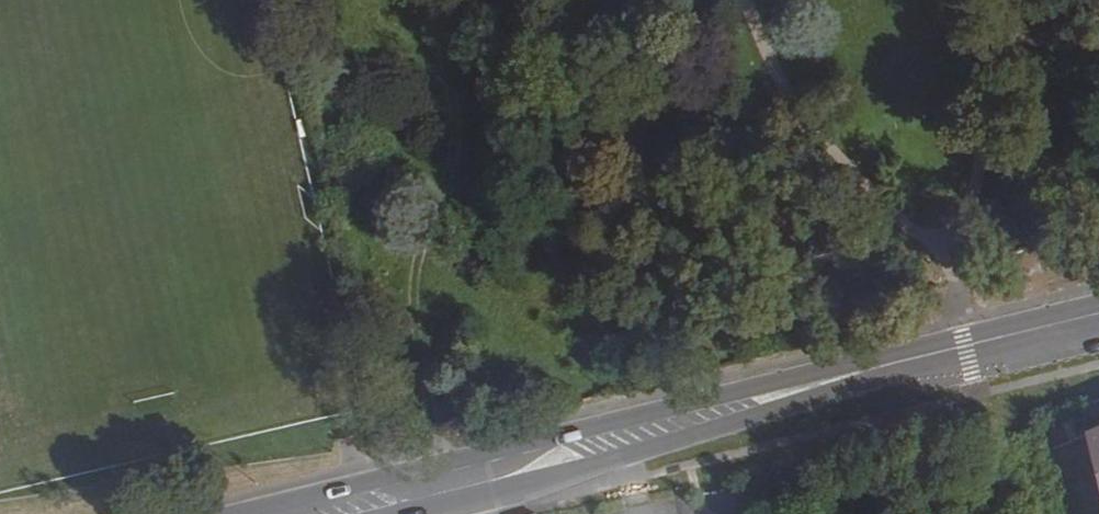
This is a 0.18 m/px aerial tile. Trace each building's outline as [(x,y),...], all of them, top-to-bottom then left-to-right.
[(1086,433),(1098,483),(1098,428),(1086,433)]
